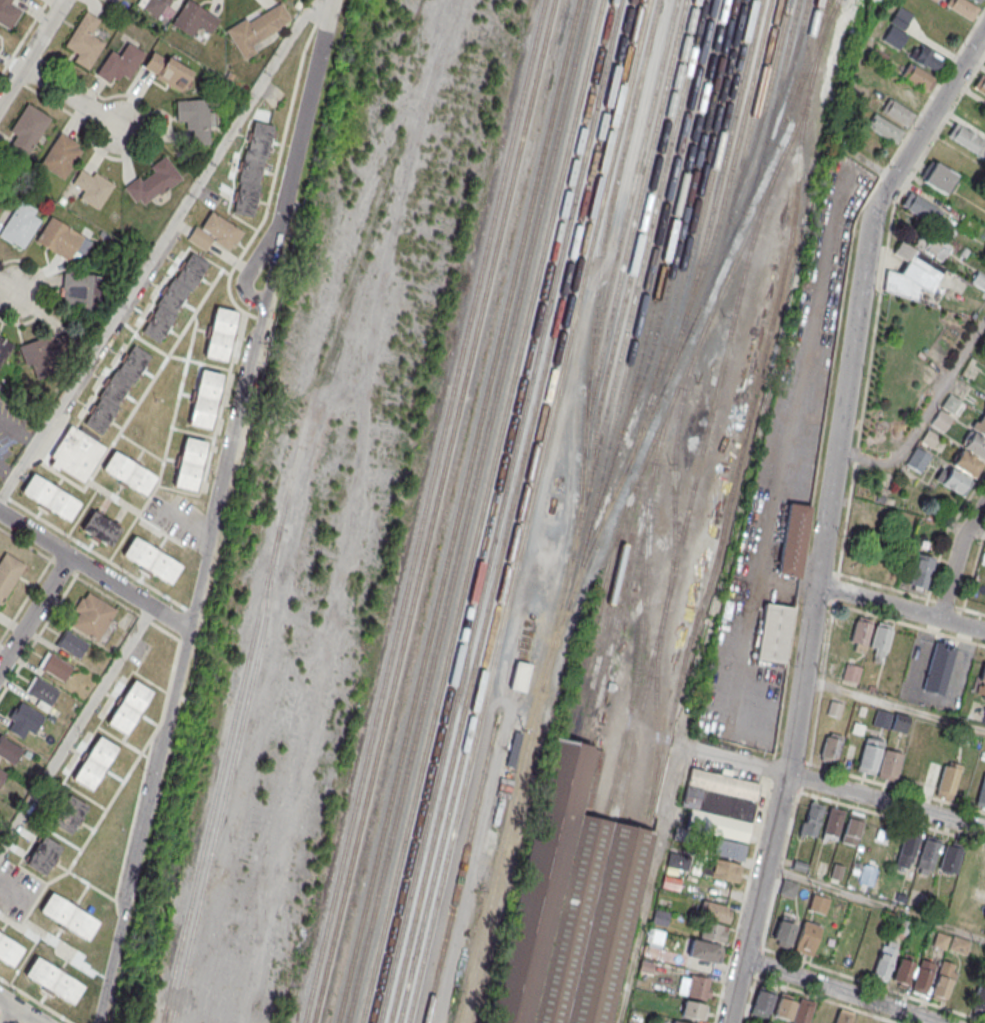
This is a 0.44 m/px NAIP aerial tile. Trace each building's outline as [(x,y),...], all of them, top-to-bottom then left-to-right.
[(9,33),(0,27),(0,0),(14,0),(10,6),(22,13),(9,33)] [(136,5),(159,19),(172,0),(139,0),(136,5)] [(187,0),(219,21),(210,36),(198,28),(191,39),(171,25),(187,0)] [(979,4),(967,0),(948,0),(945,8),(974,19),(979,4)] [(225,32),(246,20),(248,24),(280,4),(291,22),(279,29),(280,30),(252,47),(256,54),(243,61),(225,32)] [(881,39),(899,49),(907,35),(903,32),(913,13),(899,5),(881,39)] [(85,10),(99,19),(90,34),(104,43),(87,69),(72,60),(77,53),(63,45),(85,10)] [(127,42),(144,53),(128,79),(121,74),(117,80),(112,77),(108,83),(95,74),(110,50),(118,55),(127,42)] [(910,59),(936,72),(944,57),(918,43),(910,59)] [(192,71),(155,48),(143,68),(180,91),(192,71)] [(870,59),(883,63),(886,56),(880,54),(881,50),(874,48),(870,59)] [(901,75),(909,62),(935,78),(927,91),(901,75)] [(982,74),(984,76),(984,95),(973,87),(982,74)] [(880,110),(888,97),(915,114),(906,127),(880,110)] [(208,99),(175,100),(175,121),(185,121),(186,130),(192,130),(193,144),(209,144),(209,127),(215,127),(215,112),(208,112),(208,99)] [(51,116),(26,102),(9,133),(16,137),(8,149),(27,159),(51,116)] [(866,126),(874,112),(904,130),(896,144),(866,126)] [(255,217),(274,124),(252,120),(233,212),(255,217)] [(954,123),(947,136),(982,156),(984,151),(984,140),(954,123)] [(64,179),(83,146),(59,132),(40,165),(64,179)] [(164,155),(181,178),(159,195),(157,193),(142,204),(138,199),(134,202),(123,187),(137,176),(140,180),(153,171),(149,166),(164,155)] [(922,179),(944,194),(957,176),(934,160),(922,179)] [(97,209),(113,185),(94,172),(91,176),(79,169),(71,183),(83,190),(79,197),(97,209)] [(901,204),(933,225),(942,211),(910,190),(901,204)] [(17,200),(0,236),(0,238),(25,249),(43,212),(17,200)] [(211,241),(231,252),(243,230),(209,211),(200,227),(195,224),(187,239),(206,250),(211,241)] [(35,242),(68,263),(75,252),(82,256),(91,241),(50,216),(35,242)] [(914,246),(942,262),(952,245),(925,228),(914,246)] [(881,286),(916,303),(922,289),(931,293),(945,265),(899,242),(893,254),(906,261),(899,274),(889,270),(881,286)] [(141,333),(163,345),(208,261),(186,249),(141,333)] [(984,290),(984,275),(978,270),(971,281),(984,290)] [(63,274),(61,313),(100,315),(102,276),(63,274)] [(204,357),(228,361),(237,310),(213,306),(204,357)] [(36,380),(80,357),(66,328),(21,350),(36,380)] [(105,437),(149,353),(128,341),(83,425),(105,437)] [(223,373),(197,368),(186,424),(211,429),(223,373)] [(941,407),(954,415),(963,402),(949,394),(941,407)] [(930,424),(943,432),(951,418),(939,410),(930,424)] [(983,414),(984,415),(984,436),(973,429),(983,414)] [(46,464),(85,484),(107,444),(67,423),(46,464)] [(972,431),(984,439),(984,461),(963,446),(972,431)] [(945,441),(925,432),(921,443),(941,451),(945,441)] [(207,442),(183,436),(171,487),(195,492),(207,442)] [(906,465),(921,473),(930,455),(915,447),(906,465)] [(101,469),(143,497),(157,476),(116,448),(101,469)] [(952,464),(961,449),(984,463),(974,478),(952,464)] [(940,483),(950,467),(973,481),(963,497),(940,483)] [(68,523),(82,502),(32,472),(19,493),(68,523)] [(884,502),(886,489),(879,488),(877,501),(884,502)] [(787,502),(810,505),(798,578),(775,574),(787,502)] [(79,530),(109,547),(122,525),(92,508),(79,530)] [(121,556),(170,585),(182,563),(133,534),(121,556)] [(1,604),(0,603),(0,558),(4,551),(25,564),(1,604)] [(934,558),(917,553),(907,584),(924,590),(934,558)] [(116,609),(88,591),(83,598),(81,596),(73,609),(79,612),(71,625),(96,641),(116,609)] [(764,602),(791,607),(783,662),(755,658),(764,602)] [(861,653),(874,622),(859,616),(846,647),(861,653)] [(872,661),(887,661),(887,625),(872,625),(872,661)] [(55,644),(79,659),(89,643),(65,628),(55,644)] [(935,641),(921,690),(942,696),(956,647),(935,641)] [(39,669),(66,682),(74,665),(47,652),(39,669)] [(509,688),(523,691),(529,664),(515,661),(509,688)] [(984,699),(984,663),(983,662),(974,697),(984,699)] [(860,666),(845,663),(842,680),(857,683),(860,666)] [(47,710),(60,690),(35,675),(23,695),(47,710)] [(153,691),(133,679),(106,723),(126,735),(153,691)] [(844,701),(830,698),(826,714),(840,717),(844,701)] [(45,716),(19,701),(4,727),(22,738),(27,729),(35,733),(45,716)] [(905,733),(909,716),(875,709),(872,726),(905,733)] [(842,735),(825,732),(819,760),(836,764),(842,735)] [(14,764),(23,747),(0,735),(0,757),(14,764)] [(118,747),(97,735),(72,779),(92,791),(118,747)] [(653,831),(608,1022),(485,1022),(552,736),(566,739),(574,740),(586,743),(595,745),(579,813),(602,819),(616,822),(642,828),(653,831)] [(874,775),(883,741),(864,736),(856,770),(874,775)] [(895,781),(901,752),(883,748),(877,777),(895,781)] [(935,795),(952,800),(962,765),(944,760),(935,795)] [(690,767),(759,783),(745,841),(685,827),(689,808),(681,806),(690,767)] [(8,774),(0,769),(0,787),(8,774)] [(984,808),(984,773),(984,772),(974,805),(984,808)] [(69,835),(88,808),(69,794),(49,820),(69,835)] [(823,804),(807,801),(800,834),(816,838),(823,804)] [(821,838),(835,842),(844,810),(830,806),(821,838)] [(840,841),(854,845),(864,814),(849,810),(840,841)] [(895,866),(910,870),(919,837),(904,833),(895,866)] [(44,876),(64,849),(44,834),(24,860),(44,876)] [(716,837),(747,845),(742,861),(712,854),(716,837)] [(940,841),(925,837),(915,870),(930,875),(940,841)] [(938,870),(955,875),(963,846),(946,841),(938,870)] [(984,852),(975,883),(984,887),(984,852)] [(687,868),(686,853),(668,854),(669,870),(687,868)] [(718,860),(741,866),(737,882),(714,876),(718,860)] [(798,884),(783,879),(778,893),(793,898),(798,884)] [(50,892),(98,922),(86,940),(39,910),(50,892)] [(830,898),(813,892),(808,909),(824,915),(830,898)] [(702,900),(727,905),(726,909),(731,911),(728,923),(698,916),(702,900)] [(797,920),(780,915),(771,944),(788,949),(797,920)] [(704,920),(727,926),(723,943),(700,937),(704,920)] [(811,956),(821,926),(803,920),(793,951),(811,956)] [(969,939),(935,933),(932,947),(966,953),(969,939)] [(11,966),(0,959),(0,934),(23,948),(11,966)] [(899,941),(883,936),(872,977),(887,981),(899,941)] [(691,938),(722,946),(718,963),(687,955),(691,938)] [(83,986),(35,956),(24,974),(72,1003),(83,986)] [(906,986),(915,963),(900,957),(892,981),(906,986)] [(912,993),(928,996),(934,961),(918,958),(912,993)] [(929,997),(945,1002),(958,967),(942,961),(929,997)] [(686,996),(709,999),(712,978),(689,975),(686,996)] [(979,976),(970,1010),(984,1014),(984,977),(979,976)] [(776,991),(759,985),(749,1013),(766,1019),(776,991)] [(790,1022),(796,996),(780,992),(773,1017),(790,1022)] [(800,997),(792,1022),(810,1022),(817,1003),(800,997)] [(684,999),(707,1005),(703,1021),(680,1016),(684,999)] [(854,1013),(838,1008),(833,1022),(850,1022),(854,1013)]
